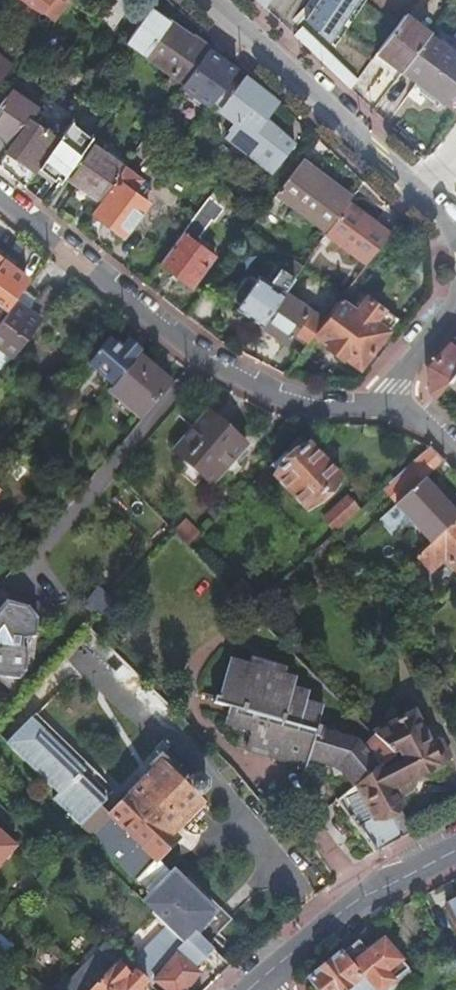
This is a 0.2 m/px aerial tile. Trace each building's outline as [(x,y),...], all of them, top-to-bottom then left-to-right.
[(49,22),(68,0),(22,0),(49,22)] [(118,0),(113,0),(103,13),(117,23),(127,7),(118,0)] [(263,9),(269,0),(253,0),(263,9)] [(305,21),(335,46),(365,0),(318,0),(305,21)] [(206,51),(148,9),(124,43),(171,76),(182,84),(185,80),(206,51)] [(403,16),(377,53),(403,72),(429,35),(403,16)] [(447,48),(429,35),(403,72),(421,85),(455,111),(455,54),(447,48)] [(235,72),(206,51),(185,80),(182,84),(175,94),(190,104),(194,98),(208,108),(227,84),(235,72)] [(175,94),(182,84),(171,76),(164,86),(175,95),(175,94)] [(264,119),(276,102),(243,77),(233,89),(227,84),(208,108),(216,115),(221,109),(235,119),(226,131),(228,133),(223,140),(225,142),(226,141),(270,174),(292,144),(264,119)] [(36,110),(8,92),(0,104),(0,140),(10,147),(28,122),(36,110)] [(72,120),(71,119),(33,172),(49,184),(55,177),(60,181),(64,175),(87,142),(92,135),(91,134),(88,137),(70,123),(72,120)] [(52,138),(28,122),(10,147),(6,153),(30,170),(52,138)] [(122,168),(87,142),(64,175),(98,201),(121,168),(122,168)] [(137,168),(127,160),(122,168),(121,168),(131,176),(137,168)] [(319,175),(300,160),(276,194),(326,232),(346,204),(346,203),(315,179),(319,175)] [(122,236),(145,205),(139,200),(148,189),(131,176),(121,168),(98,201),(90,212),(122,236)] [(217,185),(209,196),(206,200),(221,211),(228,216),(239,202),(217,185)] [(182,233),(194,242),(210,221),(212,223),(221,211),(206,200),(182,233)] [(346,204),(326,232),(324,234),(365,264),(387,234),(346,204)] [(182,233),(158,264),(189,288),(213,256),(203,249),(207,244),(202,241),(199,245),(194,242),(182,233)] [(5,310),(27,279),(3,262),(0,266),(0,317),(5,310)] [(301,268),(292,262),(284,274),(292,280),(301,268)] [(292,280),(284,274),(278,270),(272,280),(266,275),(263,280),(258,277),(257,277),(255,280),(251,278),(244,278),(231,295),(233,302),(237,305),(234,308),(260,326),(283,293),(289,284),(292,280)] [(14,359),(41,322),(60,294),(49,286),(36,305),(32,310),(27,311),(16,303),(0,325),(0,348),(14,359)] [(283,293),(260,326),(283,343),(289,336),(291,332),(307,343),(313,335),(323,321),(283,293)] [(32,310),(36,305),(21,295),(16,303),(27,311),(32,310)] [(354,312),(338,300),(323,321),(313,335),(327,345),(325,348),(340,359),(342,357),(358,368),(395,319),(366,297),(354,312)] [(291,332),(289,336),(304,346),(307,343),(291,332)] [(114,386),(139,357),(141,355),(128,343),(121,351),(109,340),(89,366),(114,386)] [(449,344),(427,368),(429,392),(436,399),(448,383),(455,373),(455,349),(449,344)] [(14,359),(0,348),(0,378),(14,359)] [(144,421),(173,387),(139,357),(114,386),(110,392),(143,421),(144,421)] [(448,383),(455,390),(455,373),(448,383)] [(246,447),(208,414),(173,454),(211,487),(225,472),(233,478),(241,470),(233,462),(246,447)] [(307,449),(298,440),(286,452),(294,460),(280,474),(275,478),(306,513),(341,481),(309,446),(307,449)] [(429,449),(391,484),(404,499),(424,482),(444,464),(429,449)] [(294,460),(286,452),(272,466),(280,474),(294,460)] [(263,474),(254,484),(260,490),(269,480),(263,474)] [(455,523),(455,515),(424,482),(404,499),(397,506),(433,544),(455,523)] [(357,513),(346,501),(324,521),(335,533),(357,513)] [(455,571),(455,523),(433,544),(419,557),(433,573),(446,560),(455,571)] [(186,531),(179,537),(188,546),(190,549),(196,541),(186,531)] [(196,541),(190,549),(197,556),(205,549),(197,540),(196,541)] [(9,600),(0,610),(0,676),(21,678),(26,673),(29,654),(25,648),(26,639),(39,638),(41,621),(31,608),(9,600)] [(345,776),(357,787),(379,770),(394,758),(393,757),(374,738),(362,750),(356,744),(320,733),(321,731),(316,729),(322,709),(306,704),(308,695),(293,690),(295,680),(284,677),(286,671),(250,660),(248,666),(229,661),(218,700),(214,699),(212,705),(232,711),(229,721),(244,726),(254,738),(251,748),(311,765),(335,773),(336,782),(345,776)] [(200,938),(209,947),(234,922),(189,877),(182,884),(159,861),(178,841),(173,835),(202,804),(195,798),(202,797),(208,791),(207,783),(201,776),(199,777),(172,751),(161,764),(160,763),(110,817),(101,808),(106,803),(101,798),(82,780),(87,774),(85,773),(89,769),(35,717),(7,746),(58,796),(53,801),(137,883),(144,877),(168,900),(161,907),(152,916),(167,931),(169,933),(181,945),(194,932),(200,938)] [(337,803),(375,855),(402,841),(388,816),(400,810),(395,800),(409,793),(410,795),(413,796),(418,783),(416,783),(415,783),(413,784),(413,781),(439,768),(439,767),(448,763),(450,758),(441,741),(437,740),(433,742),(430,737),(425,739),(412,717),(373,737),(374,738),(393,757),(398,755),(402,763),(382,774),(379,770),(357,787),(337,803)] [(309,771),(311,765),(251,748),(250,753),(309,771)] [(101,798),(106,793),(92,780),(96,775),(89,769),(85,773),(87,774),(82,780),(101,798)] [(106,793),(108,795),(113,790),(97,775),(96,775),(92,780),(106,793)] [(388,816),(402,841),(409,838),(398,816),(400,810),(388,816)] [(12,847),(0,836),(0,866),(9,856),(5,852),(12,847)] [(15,849),(12,847),(5,852),(9,856),(15,849)] [(144,877),(137,883),(161,907),(168,900),(144,877)] [(446,907),(455,927),(455,901),(446,907)] [(201,965),(182,946),(181,945),(169,933),(167,931),(133,965),(152,983),(153,984),(160,989),(187,989),(199,976),(194,971),(201,965)] [(182,946),(201,965),(213,952),(209,947),(200,938),(194,932),(181,945),(182,946)] [(0,940),(0,953),(4,956),(4,957),(11,949),(0,940)] [(391,981),(395,986),(400,982),(396,978),(404,971),(380,941),(366,952),(357,943),(340,956),(339,955),(323,967),(306,981),(308,989),(381,989),(391,981)] [(99,989),(139,989),(146,983),(135,973),(132,971),(129,968),(127,966),(122,971),(117,967),(122,961),(104,945),(94,957),(93,964),(83,976),(97,988),(99,989)] [(146,983),(150,987),(153,984),(152,983),(133,965),(129,968),(132,971),(135,973),(146,983)] [(97,988),(83,976),(80,972),(64,989),(99,989),(97,988)]
